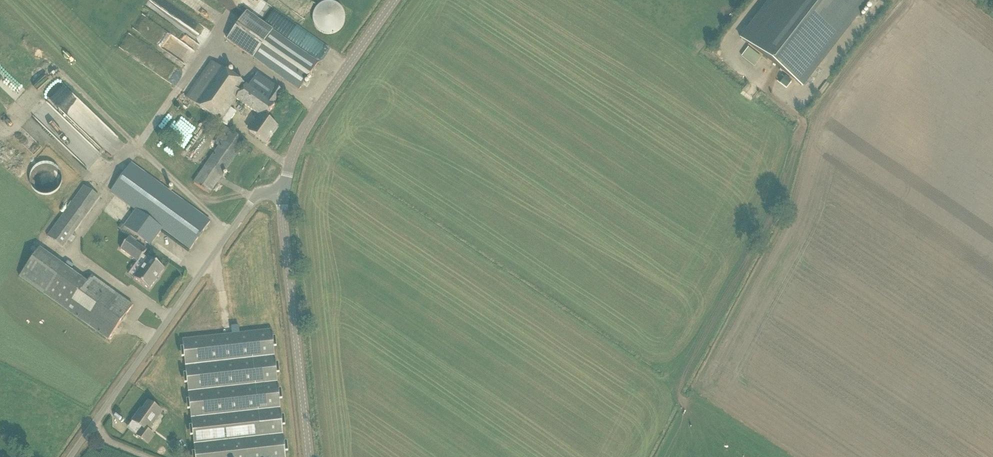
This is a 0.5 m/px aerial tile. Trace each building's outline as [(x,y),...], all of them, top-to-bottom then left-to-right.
[(739,39),(800,87),(867,0),(770,0),(739,39)] [(314,10),(313,14),(312,19),(313,23),(315,26),(318,30),(322,32),(326,33),(330,33),(335,32),(339,30),(342,27),(344,23),(344,20),(344,14),(343,10),(340,6),(335,3),(330,2),(325,2),(320,4),(316,7),(314,10)] [(227,40),(290,84),(299,90),(318,62),(246,12),(227,40)] [(723,44),(736,53),(742,44),(730,35),(723,44)] [(736,54),(753,67),(759,59),(742,46),(736,54)] [(210,61),(185,97),(220,122),(236,99),(260,116),(249,132),(265,143),(277,127),(265,118),(283,92),(256,73),(246,87),(210,61)] [(40,96),(76,130),(85,121),(83,119),(88,114),(54,81),(40,96)] [(194,184),(200,188),(208,194),(242,145),(245,147),(247,143),(225,128),(214,144),(219,147),(194,184)] [(73,146),(70,152),(76,154),(73,164),(87,169),(91,158),(78,153),(80,149),(73,146)] [(13,159),(9,162),(14,168),(18,165),(13,159)] [(29,174),(29,179),(29,181),(30,185),(33,189),(37,193),(40,194),(45,195),(50,194),(54,193),(57,190),(60,186),(61,183),(62,179),(62,175),(60,171),(57,167),(53,164),(49,162),(45,162),(41,163),(38,164),(34,166),(31,170),(29,174)] [(124,227),(141,239),(149,245),(162,228),(190,248),(209,222),(130,164),(111,191),(136,210),(124,227)] [(99,198),(83,186),(47,236),(63,248),(99,198)] [(120,249),(143,265),(134,278),(149,289),(156,279),(158,276),(164,269),(148,258),(146,260),(141,257),(146,250),(128,238),(120,249)] [(64,266),(45,294),(66,310),(100,334),(108,340),(133,305),(124,300),(91,275),(87,282),(64,266)] [(238,326),(231,326),(232,334),(239,333),(238,326)] [(182,339),(191,417),(195,456),(285,456),(271,330),(239,333),(232,334),(182,339)] [(132,421),(141,427),(136,435),(147,443),(153,435),(147,431),(161,412),(148,402),(140,414),(138,413),(132,421)]
